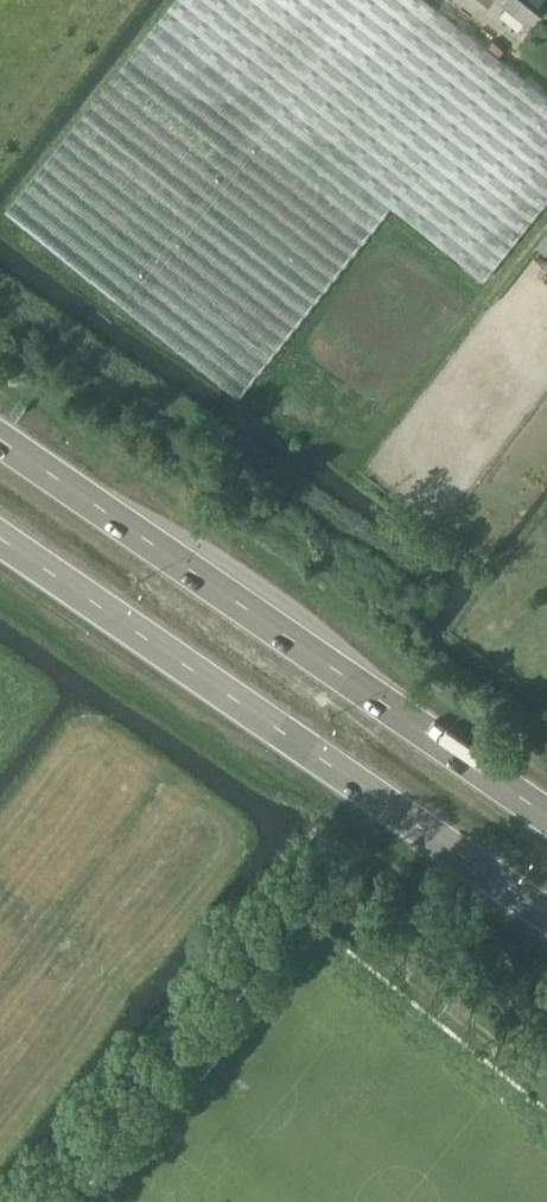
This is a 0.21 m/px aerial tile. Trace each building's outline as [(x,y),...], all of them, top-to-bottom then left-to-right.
[(12,211),(247,385),(253,387),(393,211),(481,281),(487,285),(546,203),(546,95),(428,0),(169,0),(14,195),(12,211)] [(526,21),(543,0),(500,0),(526,21)] [(545,232),(536,243),(546,252),(546,233),(545,232)]
